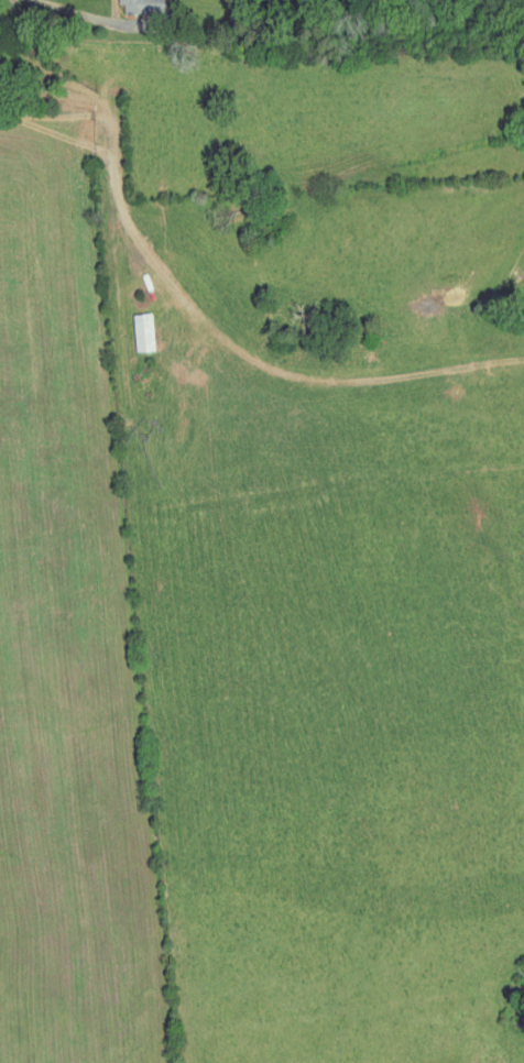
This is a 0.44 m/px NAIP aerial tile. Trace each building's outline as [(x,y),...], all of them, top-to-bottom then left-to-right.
[(117,5),(122,5),(122,14),(163,14),(163,0),(117,0),(117,5)] [(152,352),(150,314),(132,315),(133,352),(152,352)]
